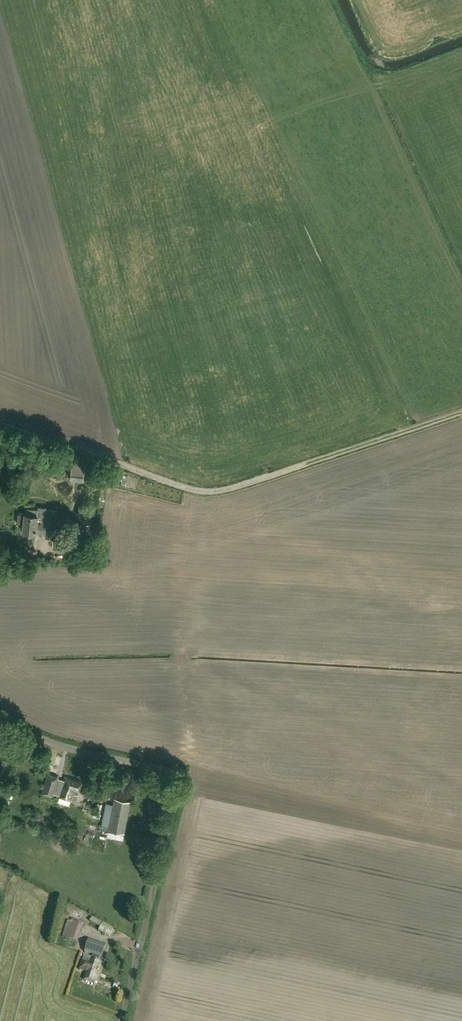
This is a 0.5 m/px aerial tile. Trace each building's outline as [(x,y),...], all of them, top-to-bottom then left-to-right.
[(71,469),(69,479),(84,481),(85,470),(71,469)] [(38,515),(25,514),(19,514),(18,523),(24,523),(23,531),(25,531),(25,534),(31,534),(31,532),(36,533),(37,531),(46,532),(45,537),(54,538),(58,509),(39,506),(38,515)] [(81,522),(80,534),(90,536),(91,524),(81,522)] [(4,763),(0,773),(0,792),(4,793),(12,767),(4,763)] [(58,796),(71,800),(75,789),(79,790),(81,782),(64,776),(58,796)] [(108,829),(108,830),(125,833),(131,801),(114,797),(113,804),(106,803),(102,827),(108,829)] [(38,813),(33,815),(36,822),(41,820),(38,813)] [(87,842),(95,847),(100,837),(92,833),(87,842)] [(99,930),(110,936),(113,929),(92,918),(90,921),(101,927),(99,930)] [(83,925),(71,921),(66,938),(77,942),(83,925)] [(93,954),(90,964),(83,961),(80,969),(88,972),(85,980),(95,983),(102,964),(98,962),(99,956),(102,957),(107,945),(89,939),(85,952),(93,954)]
